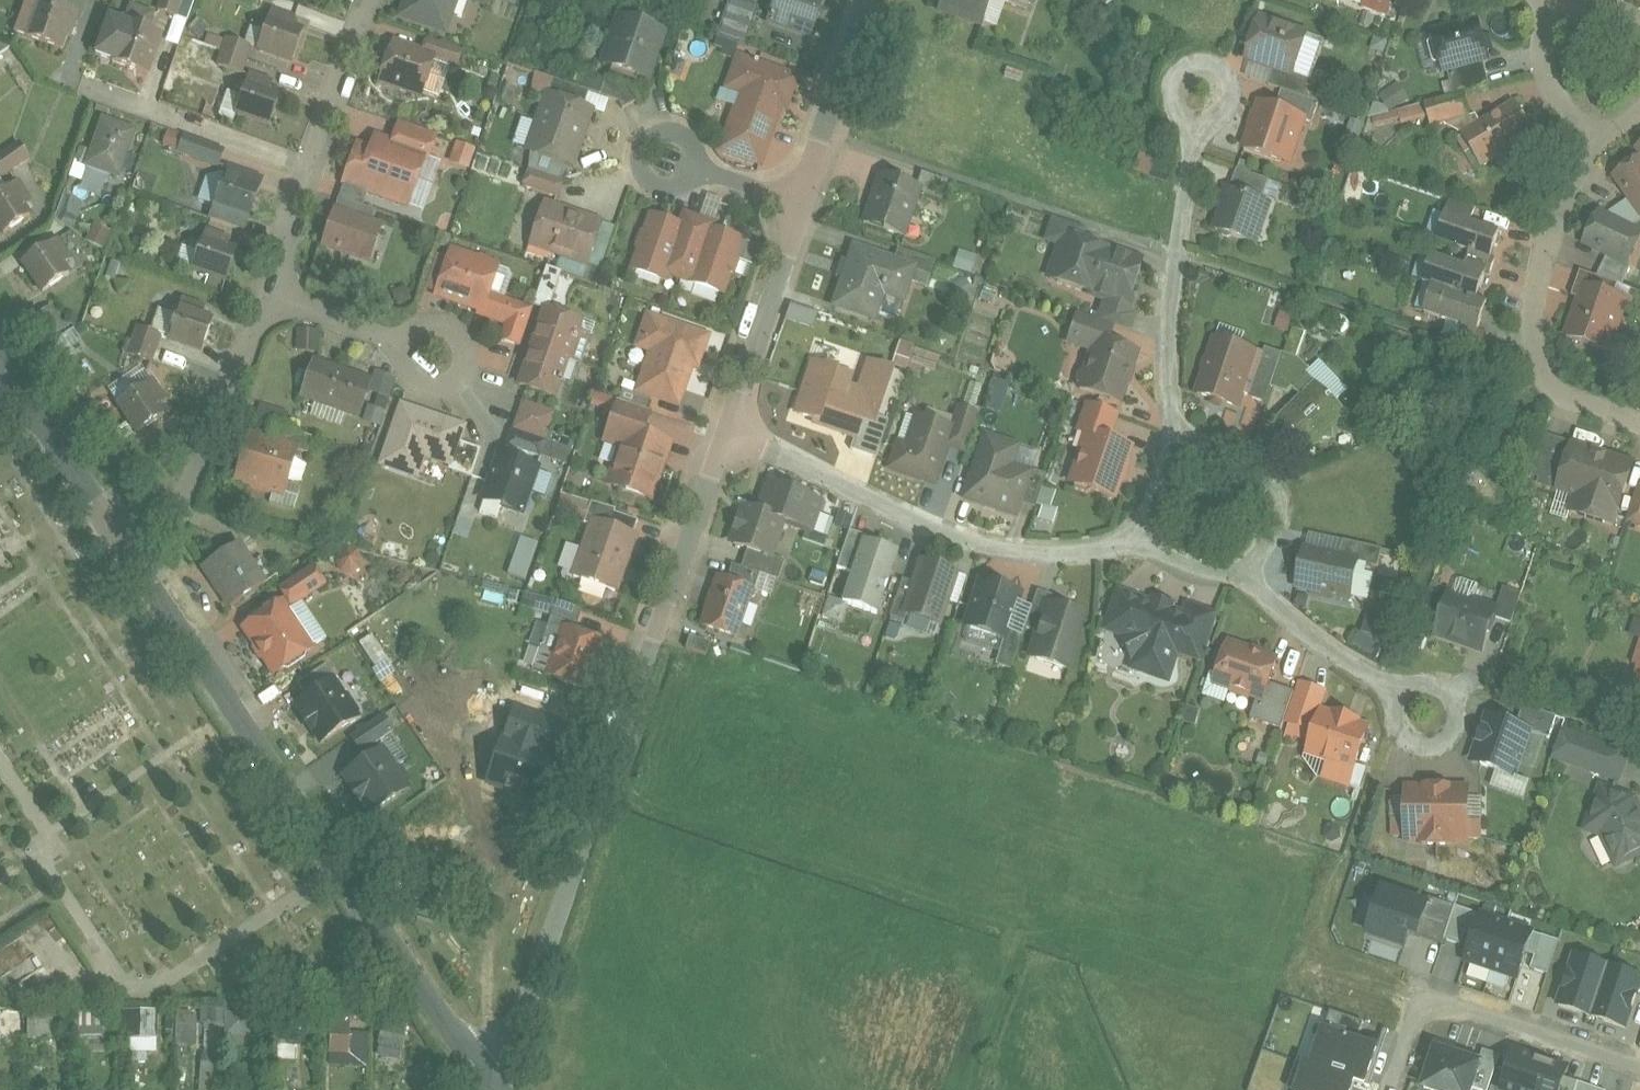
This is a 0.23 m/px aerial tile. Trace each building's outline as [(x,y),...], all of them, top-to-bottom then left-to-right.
[(16,32),(30,37),(42,1),(43,0),(27,0),(16,32)] [(160,11),(177,17),(183,0),(164,0),(160,11)] [(177,17),(190,21),(198,0),(183,0),(177,17)] [(404,15),(444,29),(454,0),(409,0),(404,15)] [(736,0),(731,0),(718,38),(747,48),(760,8),(736,0)] [(768,7),(770,12),(773,13),(770,21),(812,35),(824,0),(770,0),(768,7)] [(941,13),(984,28),(993,0),(945,0),(941,13)] [(1006,5),(1027,12),(1031,0),(1008,0),(1006,5)] [(1368,6),(1388,13),(1393,0),(1371,0),(1368,6)] [(79,13),(42,1),(30,37),(29,37),(62,48),(67,34),(71,35),(79,13)] [(151,14),(137,9),(132,11),(128,22),(149,30),(154,18),(151,14)] [(298,21),(275,13),(262,51),(295,62),(305,33),(295,29),(298,21)] [(149,30),(128,22),(128,23),(111,17),(98,55),(114,61),(114,62),(149,75),(163,35),(149,30)] [(664,32),(621,17),(612,43),(620,46),(613,66),(648,78),(664,32)] [(200,18),(190,29),(199,38),(209,27),(200,18)] [(1309,35),(1263,19),(1249,60),(1276,70),(1295,76),(1295,75),(1309,35)] [(1479,23),(1435,35),(1445,73),(1449,72),(1485,62),(1489,61),(1479,23)] [(216,39),(210,59),(219,62),(225,42),(216,39)] [(463,51),(430,39),(424,54),(436,58),(435,60),(457,67),(463,51)] [(254,48),(230,40),(225,51),(249,60),(254,48)] [(424,54),(395,44),(382,82),(388,83),(390,87),(398,90),(402,88),(423,95),(435,60),(436,58),(424,54)] [(249,60),(225,51),(220,65),(244,74),(249,60)] [(199,59),(178,52),(165,90),(186,98),(199,59)] [(797,79),(739,59),(732,82),(746,86),(729,132),(767,145),(768,142),(772,141),(774,134),(773,130),(785,94),(791,96),(797,79)] [(1485,62),(1449,72),(1456,97),(1465,95),(1492,88),(1485,62)] [(1295,75),(1295,76),(1276,70),(1270,86),(1284,91),(1307,99),(1313,81),(1295,75)] [(276,85),(253,76),(239,114),(272,125),(283,95),(273,91),(276,85)] [(590,91),(554,78),(548,95),(584,108),(590,91)] [(631,87),(607,79),(601,95),(618,101),(624,110),(639,101),(631,87)] [(1397,87),(1382,98),(1391,112),(1407,102),(1397,87)] [(1307,99),(1284,91),(1277,110),(1306,120),(1306,121),(1314,124),(1321,104),(1307,99)] [(584,108),(548,95),(540,119),(546,121),(536,152),(572,165),(584,132),(579,130),(586,108),(584,108)] [(1456,97),(1427,105),(1433,127),(1471,118),(1465,95),(1456,97)] [(1517,103),(1464,135),(1465,138),(1460,141),(1468,155),(1473,152),(1483,168),(1497,160),(1502,168),(1528,152),(1523,144),(1537,136),(1517,103)] [(1277,110),(1261,105),(1246,149),(1284,162),(1288,148),(1298,143),(1306,121),(1306,120),(1277,110)] [(136,131),(105,120),(89,165),(120,176),(136,131)] [(438,137),(401,124),(394,143),(427,155),(427,157),(430,158),(438,137)] [(183,137),(169,132),(164,145),(178,151),(183,137)] [(767,145),(729,132),(723,151),(761,164),(767,145)] [(224,149),(187,136),(181,152),(229,170),(230,169),(218,164),(224,149)] [(394,143),(387,141),(383,154),(359,146),(345,184),(369,192),(408,206),(427,157),(427,155),(394,143)] [(0,158),(0,175),(2,178),(31,158),(21,144),(0,158)] [(464,169),(470,149),(455,145),(449,165),(464,169)] [(1617,177),(1632,199),(1639,210),(1639,161),(1617,177)] [(252,176),(230,169),(229,170),(216,207),(249,218),(260,188),(249,184),(252,176)] [(1271,181),(1239,170),(1234,185),(1266,196),(1271,181)] [(563,182),(530,171),(524,187),(558,199),(563,182)] [(950,182),(923,173),(919,187),(923,189),(921,195),(943,202),(950,182)] [(919,187),(883,175),(866,224),(906,238),(921,195),(923,189),(919,187)] [(0,196),(0,226),(6,235),(32,217),(25,207),(32,203),(19,183),(0,196)] [(369,192),(345,184),(340,198),(364,207),(369,192)] [(1271,205),(1235,192),(1231,204),(1227,206),(1218,231),(1223,233),(1225,236),(1230,238),(1233,237),(1251,243),(1259,221),(1265,223),(1271,205)] [(68,230),(78,201),(55,193),(45,222),(68,230)] [(694,216),(709,221),(715,200),(701,196),(694,216)] [(364,207),(340,198),(335,213),(373,226),(378,211),(364,207)] [(1606,217),(1633,230),(1639,225),(1639,210),(1632,199),(1606,217)] [(1478,209),(1453,200),(1447,216),(1451,217),(1452,216),(1473,223),(1478,209)] [(602,223),(546,204),(532,245),(589,264),(602,223)] [(249,218),(216,207),(212,219),(245,231),(249,218)] [(373,226),(335,213),(324,246),(371,263),(383,229),(373,226)] [(1601,214),(1586,243),(1610,255),(1625,263),(1626,262),(1630,264),(1639,243),(1639,234),(1633,230),(1606,217),(1601,214)] [(1473,223),(1452,216),(1451,217),(1443,242),(1439,241),(1438,241),(1472,253),(1497,261),(1497,260),(1493,259),(1502,233),(1473,223)] [(671,225),(652,219),(646,236),(641,238),(638,249),(640,254),(634,270),(665,281),(668,275),(679,279),(691,245),(678,240),(679,237),(673,234),(674,231),(671,225)] [(699,224),(685,219),(679,237),(678,240),(691,245),(699,224)] [(1086,229),(1055,219),(1048,242),(1062,246),(1066,236),(1082,242),(1086,229)] [(713,229),(699,224),(691,245),(705,250),(709,241),(713,229)] [(230,239),(207,231),(194,269),(227,281),(238,251),(227,247),(230,239)] [(1082,242),(1066,236),(1062,246),(1057,261),(1065,264),(1059,282),(1113,301),(1133,307),(1138,292),(1132,291),(1142,262),(1082,242)] [(709,241),(705,250),(691,245),(679,279),(722,295),(728,278),(732,277),(737,263),(734,259),(740,243),(723,238),(716,241),(715,243),(709,241)] [(58,241),(25,264),(44,293),(71,274),(65,265),(71,260),(58,241)] [(896,262),(857,249),(838,305),(877,318),(885,293),(904,300),(914,270),(896,264),(896,262)] [(936,263),(900,250),(896,262),(896,264),(914,270),(931,276),(936,263)] [(949,269),(967,274),(972,257),(953,252),(949,269)] [(478,261),(453,253),(440,294),(484,309),(482,315),(508,325),(516,303),(491,293),(499,269),(492,266),(490,261),(483,259),(478,261)] [(1497,261),(1472,253),(1467,267),(1466,268),(1487,275),(1491,277),(1497,261)] [(1625,263),(1610,255),(1598,278),(1619,285),(1624,286),(1634,266),(1630,264),(1626,262),(1625,263)] [(1467,267),(1433,256),(1433,257),(1437,259),(1429,283),(1425,282),(1424,283),(1489,305),(1489,304),(1488,304),(1474,299),(1478,287),(1483,289),(1487,275),(1466,268),(1467,267)] [(564,273),(548,268),(537,300),(552,306),(564,273)] [(1598,278),(1582,272),(1574,297),(1582,300),(1588,302),(1592,290),(1615,298),(1619,285),(1598,278)] [(1489,305),(1424,283),(1424,284),(1439,289),(1430,314),(1426,312),(1426,313),(1465,327),(1465,326),(1480,331),(1484,318),(1480,316),(1484,304),(1488,305),(1489,305)] [(1592,290),(1588,302),(1582,300),(1569,337),(1610,352),(1628,302),(1615,298),(1592,290)] [(205,309),(183,301),(170,339),(203,351),(213,320),(202,316),(205,309)] [(1133,307),(1113,301),(1105,323),(1115,327),(1130,332),(1135,317),(1130,315),(1133,307)] [(533,309),(516,303),(508,325),(503,340),(521,346),(533,309)] [(47,304),(28,315),(43,340),(62,329),(47,304)] [(784,305),(779,319),(806,329),(811,314),(784,305)] [(581,323),(547,311),(540,332),(541,333),(536,347),(534,347),(534,348),(568,360),(582,366),(590,344),(577,339),(578,338),(576,337),(581,323)] [(1105,323),(1078,315),(1071,338),(1095,346),(1098,339),(1110,343),(1115,327),(1105,323)] [(706,340),(649,320),(641,341),(655,346),(645,375),(684,389),(695,356),(700,358),(706,340)] [(1480,331),(1465,326),(1465,327),(1460,342),(1485,350),(1490,334),(1480,331)] [(162,336),(140,328),(136,340),(158,348),(162,336)] [(47,339),(56,361),(82,350),(73,329),(47,339)] [(1110,343),(1098,339),(1095,346),(1087,372),(1082,375),(1079,381),(1082,387),(1081,390),(1120,403),(1137,353),(1110,343)] [(158,348),(136,340),(131,354),(153,362),(158,348)] [(1258,354),(1217,340),(1211,359),(1207,361),(1204,369),(1206,374),(1199,394),(1241,408),(1245,395),(1258,355),(1258,354)] [(568,360),(534,348),(534,349),(535,350),(530,365),(528,364),(521,385),(555,397),(560,383),(562,383),(563,381),(561,380),(568,360)] [(1284,355),(1267,349),(1265,356),(1251,397),(1251,398),(1267,403),(1273,388),(1284,355)] [(1301,360),(1284,354),(1284,355),(1273,388),(1289,394),(1309,375),(1312,372),(1301,360)] [(1258,355),(1245,395),(1251,397),(1265,356),(1258,355)] [(893,377),(867,368),(859,392),(851,389),(854,380),(810,365),(799,398),(802,399),(796,419),(826,428),(825,432),(857,443),(862,429),(875,433),(879,422),(893,377)] [(367,384),(315,367),(305,397),(357,414),(367,384)] [(684,389),(645,375),(639,391),(678,405),(684,389)] [(1309,375),(1294,389),(1304,399),(1279,424),(1309,455),(1325,440),(1334,440),(1334,431),(1350,416),(1309,375)] [(981,409),(997,412),(1004,382),(988,378),(981,409)] [(152,381),(119,404),(139,432),(165,415),(159,406),(166,401),(152,381)] [(558,413),(524,401),(519,416),(552,428),(558,413)] [(651,412),(620,401),(614,419),(645,429),(651,412)] [(327,425),(331,415),(308,406),(304,416),(327,425)] [(463,428),(401,406),(381,463),(417,475),(424,455),(451,464),(463,428)] [(1118,416),(1088,406),(1079,432),(1093,437),(1094,436),(1110,441),(1118,416)] [(980,416),(960,409),(953,428),(955,429),(949,447),(967,453),(980,416)] [(907,415),(898,442),(899,445),(900,444),(908,447),(917,419),(913,418),(913,417),(907,415)] [(552,428),(519,416),(513,430),(547,442),(552,428)] [(953,428),(918,417),(917,419),(908,447),(900,444),(899,445),(891,469),(936,484),(949,447),(955,429),(953,428)] [(645,429),(614,419),(607,437),(627,445),(619,469),(612,473),(609,482),(613,489),(625,494),(633,491),(652,498),(670,446),(642,436),(645,429)] [(888,425),(879,422),(875,433),(862,429),(857,443),(854,454),(876,462),(888,425)] [(308,437),(276,428),(271,445),(296,452),(296,453),(303,455),(308,437)] [(513,430),(512,430),(507,446),(542,458),(547,442),(513,430)] [(1110,441),(1094,436),(1093,437),(1089,450),(1088,449),(1084,451),(1078,468),(1080,473),(1081,473),(1075,490),(1088,494),(1094,491),(1114,498),(1119,483),(1121,482),(1124,476),(1123,474),(1131,448),(1110,441)] [(1018,447),(987,437),(966,499),(1017,516),(1021,504),(1036,509),(1048,476),(1034,471),(1033,474),(1011,467),(1018,447)] [(1575,447),(1544,437),(1531,474),(1544,478),(1542,485),(1561,491),(1575,447)] [(271,445),(251,439),(238,480),(284,493),(296,453),(296,452),(271,445)] [(483,449),(465,443),(455,472),(473,478),(483,449)] [(1634,466),(1575,447),(1561,491),(1578,496),(1573,513),(1614,526),(1634,466)] [(538,469),(501,456),(486,498),(503,504),(523,511),(538,469)] [(765,484),(756,512),(786,522),(785,527),(812,536),(822,506),(808,502),(809,498),(765,484)] [(1630,522),(1639,525),(1639,493),(1630,522)] [(579,519),(585,502),(558,494),(552,510),(579,519)] [(503,504),(486,498),(481,513),(498,518),(503,504)] [(615,511),(590,504),(583,526),(590,528),(592,523),(630,536),(634,523),(614,516),(615,511)] [(756,512),(747,509),(743,521),(739,519),(735,531),(739,532),(735,545),(749,550),(774,559),(774,558),(785,527),(786,522),(756,512)] [(630,536),(592,523),(590,528),(574,578),(615,591),(633,537),(630,536)] [(867,537),(851,531),(838,569),(854,574),(865,541),(866,542),(867,537)] [(512,538),(504,576),(524,580),(531,542),(512,538)] [(866,542),(865,541),(854,574),(844,604),(878,615),(899,553),(866,542)] [(1384,550),(1345,542),(1342,558),(1360,562),(1360,563),(1380,568),(1384,550)] [(239,545),(204,568),(231,608),(266,585),(252,564),(239,545)] [(337,573),(356,574),(358,552),(340,550),(337,573)] [(774,559),(749,550),(742,568),(777,581),(779,581),(786,562),(774,558),(774,559)] [(1342,558),(1307,551),(1299,588),(1315,592),(1319,597),(1330,600),(1336,596),(1352,600),(1360,563),(1360,562),(1342,558)] [(277,577),(263,557),(252,564),(266,585),(277,577)] [(956,575),(923,564),(916,585),(907,614),(908,614),(940,625),(956,575)] [(742,568),(733,565),(727,583),(752,592),(752,593),(755,594),(756,591),(772,597),(777,581),(742,568)] [(314,568),(282,591),(293,607),(325,585),(314,568)] [(727,583),(719,580),(704,626),(737,637),(752,593),(752,592),(727,583)] [(916,585),(904,580),(891,618),(905,622),(908,614),(907,614),(916,585)] [(1480,586),(1463,580),(1458,582),(1454,596),(1474,603),(1480,586)] [(1021,595),(982,582),(967,627),(1005,640),(1006,640),(1009,630),(1021,595)] [(1523,594),(1505,588),(1497,611),(1495,617),(1513,623),(1523,594)] [(514,607),(542,616),(547,601),(519,592),(514,607)] [(1038,592),(1026,629),(1040,633),(1049,606),(1050,607),(1053,597),(1038,592)] [(1185,616),(1149,604),(1148,603),(1148,604),(1146,600),(1142,602),(1142,601),(1141,602),(1136,600),(1136,599),(1135,599),(1133,596),(1129,598),(1129,597),(1120,594),(1108,629),(1144,641),(1135,668),(1153,675),(1155,669),(1172,674),(1182,645),(1190,618),(1185,616)] [(1454,596),(1452,595),(1438,635),(1484,650),(1495,617),(1497,611),(1474,603),(1454,596)] [(583,611),(558,602),(541,648),(558,654),(566,630),(575,634),(583,611)] [(283,605),(246,630),(256,645),(255,651),(261,660),(267,661),(276,674),(313,648),(283,605)] [(1050,607),(1049,606),(1040,633),(1031,658),(1072,671),(1079,648),(1074,646),(1084,617),(1050,607)] [(1218,615),(1189,606),(1185,616),(1190,618),(1182,645),(1204,652),(1198,668),(1200,669),(1218,615)] [(575,634),(566,630),(558,654),(557,655),(549,676),(587,689),(588,685),(594,683),(597,675),(593,670),(603,644),(575,634)] [(1009,630),(1006,640),(1005,640),(997,665),(1012,670),(1024,635),(1009,630)] [(354,644),(373,673),(389,662),(371,633),(354,644)] [(711,644),(691,637),(687,650),(707,656),(711,644)] [(1255,651),(1253,652),(1231,645),(1228,654),(1224,653),(1219,655),(1215,669),(1217,673),(1221,674),(1217,685),(1251,697),(1254,696),(1260,698),(1268,701),(1274,685),(1272,681),(1279,661),(1264,656),(1263,653),(1255,651)] [(327,666),(298,685),(308,700),(334,682),(335,683),(338,681),(327,666)] [(308,700),(298,706),(307,719),(303,721),(304,722),(305,722),(310,730),(310,731),(311,732),(314,730),(322,743),(358,719),(357,718),(358,711),(349,697),(342,695),(335,683),(334,682),(308,700)] [(1296,693),(1274,685),(1268,701),(1260,698),(1252,720),(1283,730),(1296,693)] [(1326,693),(1303,686),(1290,723),(1313,731),(1326,693)] [(1558,717),(1525,706),(1518,727),(1531,731),(1531,732),(1551,739),(1558,717)] [(1359,724),(1335,716),(1335,717),(1324,714),(1311,751),(1330,757),(1328,761),(1355,770),(1369,729),(1358,726),(1359,724)] [(383,717),(352,738),(363,755),(394,734),(383,717)] [(1518,727),(1490,717),(1479,750),(1487,753),(1482,765),(1515,777),(1531,732),(1531,731),(1518,727)] [(1628,756),(1563,733),(1554,758),(1619,780),(1628,756)] [(383,752),(346,777),(355,790),(352,792),(361,804),(363,802),(371,815),(409,790),(407,787),(408,781),(401,770),(395,769),(383,752)] [(1465,788),(1439,789),(1439,845),(1454,845),(1454,842),(1469,842),(1469,839),(1469,822),(1470,793),(1465,788)] [(1439,789),(1413,789),(1408,793),(1408,820),(1408,838),(1408,842),(1424,842),(1424,845),(1439,845),(1439,789)] [(1603,791),(1590,830),(1607,836),(1612,845),(1611,848),(1619,865),(1639,855),(1639,813),(1634,802),(1603,791)] [(1408,820),(1394,820),(1394,838),(1408,838),(1408,820)] [(1483,822),(1469,822),(1469,839),(1482,839),(1483,822)] [(1383,891),(1367,939),(1406,952),(1410,938),(1419,941),(1420,939),(1431,907),(1428,906),(1383,891)] [(1446,941),(1456,909),(1430,900),(1428,906),(1431,907),(1420,939),(1444,947),(1446,941)] [(1475,938),(1482,918),(1456,909),(1446,941),(1462,947),(1467,935),(1475,938)] [(1475,938),(1465,965),(1519,984),(1529,955),(1536,935),(1537,933),(1483,914),(1482,918),(1475,938)] [(1560,943),(1536,935),(1529,955),(1536,957),(1531,971),(1549,977),(1560,943)] [(1575,955),(1557,1008),(1592,1020),(1610,967),(1575,955)] [(1610,967),(1592,1020),(1628,1032),(1639,996),(1639,977),(1610,967)] [(1331,1013),(1325,1031),(1359,1043),(1365,1024),(1331,1013)] [(157,1014),(122,1014),(122,1041),(157,1041),(157,1014)] [(226,1016),(226,1038),(252,1038),(252,1015),(226,1016)] [(53,1018),(28,1018),(29,1041),(53,1041),(53,1018)] [(177,1019),(177,1047),(204,1048),(205,1019),(177,1019)] [(331,1025),(330,1056),(350,1057),(351,1026),(331,1025)] [(383,1028),(377,1059),(401,1063),(407,1032),(383,1028)] [(1357,1086),(1367,1089),(1381,1050),(1359,1043),(1325,1031),(1323,1031),(1312,1065),(1306,1063),(1305,1064),(1299,1062),(1290,1089),(1355,1089),(1357,1086)] [(104,1033),(76,1033),(76,1055),(104,1054),(104,1033)] [(275,1062),(298,1063),(299,1033),(275,1033),(275,1062)] [(1421,1089),(1475,1089),(1484,1064),(1480,1063),(1436,1047),(1421,1089)] [(1501,1089),(1563,1089),(1567,1080),(1570,1068),(1514,1050),(1501,1089)] [(1480,1063),(1484,1064),(1475,1089),(1489,1089),(1500,1057),(1484,1052),(1480,1063)] [(1567,1080),(1563,1089),(1577,1089),(1579,1084),(1567,1080)]
